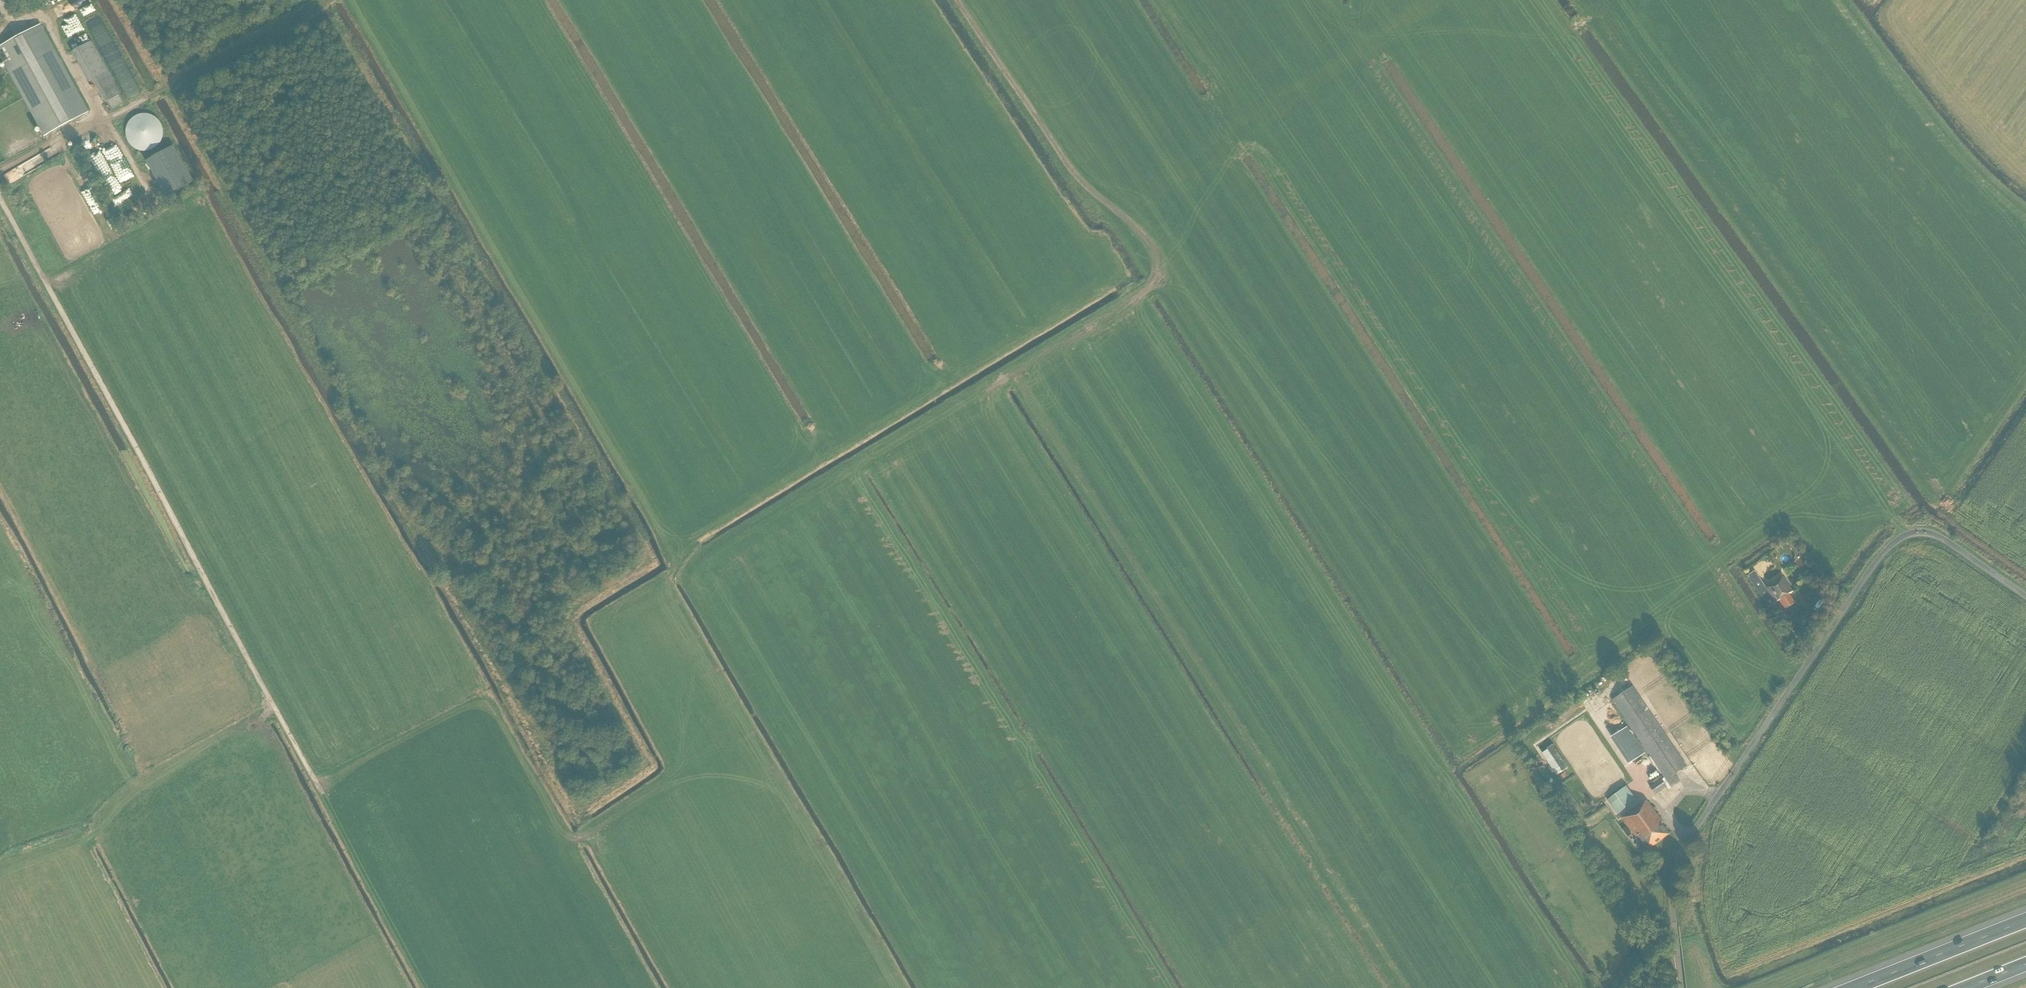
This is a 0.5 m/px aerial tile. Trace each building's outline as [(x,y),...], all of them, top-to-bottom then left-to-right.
[(54,7),(60,19),(92,3),(90,0),(68,0),(54,7)] [(88,112),(40,24),(0,46),(0,64),(4,62),(44,136),(88,112)] [(106,102),(110,100),(114,107),(125,102),(121,94),(120,94),(107,71),(108,71),(92,41),(72,52),(89,81),(93,79),(106,102)] [(131,119),(130,121),(128,123),(127,125),(126,127),(126,129),(125,132),(125,134),(126,137),(126,140),(128,143),(129,145),(132,147),(134,149),(136,150),(139,151),(142,152),(145,152),(147,151),(150,151),(153,150),(155,148),(157,147),(158,145),(159,143),(161,141),(161,139),(162,137),(162,135),(162,133),(162,131),(162,128),(161,125),(159,123),(158,121),(156,119),(155,118),(154,117),(152,116),(151,116),(149,115),(147,115),(145,115),(143,115),(142,115),(140,115),(138,116),(136,116),(133,118),(131,119)] [(194,182),(173,146),(146,161),(166,198),(194,182)] [(1755,571),(1748,576),(1768,607),(1775,603),(1776,603),(1780,600),(1786,609),(1795,603),(1789,594),(1793,591),(1784,577),(1766,588),(1755,571)] [(1675,774),(1687,766),(1633,686),(1613,700),(1672,787),(1680,781),(1675,774)] [(1645,753),(1627,727),(1612,738),(1629,764),(1645,753)] [(1656,795),(1667,787),(1661,779),(1650,786),(1656,795)] [(1618,814),(1637,800),(1626,785),(1607,800),(1618,814)] [(1647,851),(1670,834),(1662,823),(1663,822),(1647,801),(1640,806),(1639,805),(1622,818),(1647,851)] [(1581,830),(1577,824),(1573,827),(1576,833),(1581,830)]
